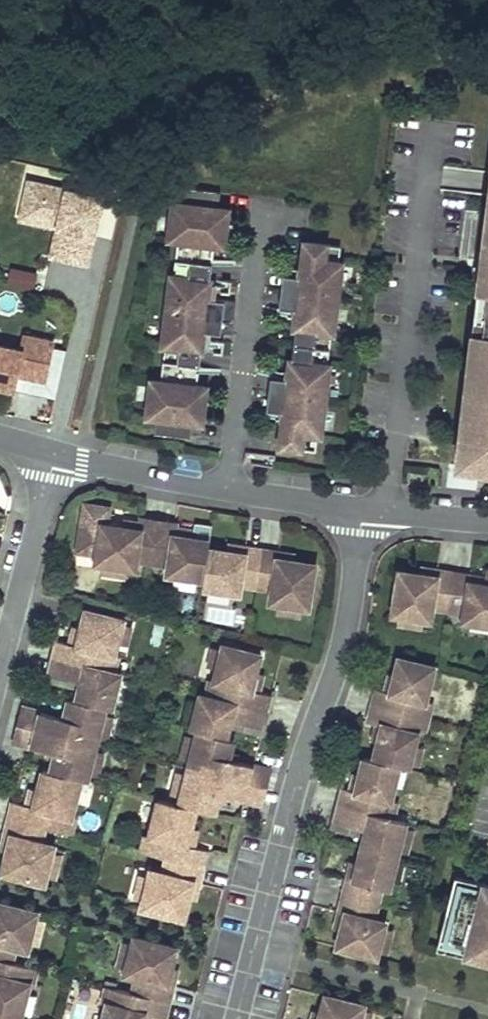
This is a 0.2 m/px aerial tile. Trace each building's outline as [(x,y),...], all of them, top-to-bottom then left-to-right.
[(103,196),(28,179),(21,210),(58,218),(57,226),(67,229),(61,258),(87,264),(103,196)] [(217,190),(181,187),(179,203),(170,201),(166,238),(176,239),(172,274),(169,274),(162,345),(165,345),(161,380),(151,379),(148,416),(157,417),(155,433),(191,436),(193,420),(202,422),(206,385),(197,384),(203,330),(204,314),(221,316),(233,317),(234,300),(218,298),(224,244),(234,245),(238,209),(215,206),(217,190)] [(58,218),(21,210),(19,218),(57,226),(58,218)] [(67,229),(57,226),(50,256),(61,258),(67,229)] [(341,246),(305,242),(300,278),(296,310),(294,328),(296,329),(292,360),(290,360),(288,379),(284,412),(280,446),(316,450),(341,246)] [(483,245),(478,287),(487,288),(487,280),(487,271),(484,270),(486,256),(487,256),(487,253),(485,250),(484,248),(483,245)] [(300,278),(283,276),(279,308),(296,310),(300,278)] [(487,288),(478,287),(474,318),(484,319),(478,370),(468,369),(466,391),(475,392),(471,428),(461,427),(459,448),(481,451),(480,464),(486,465),(485,469),(487,469),(487,280),(487,288)] [(204,314),(203,330),(209,334),(221,316),(204,314)] [(484,319),(474,318),(468,369),(478,370),(484,319)] [(25,335),(22,349),(0,344),(0,385),(14,388),(17,374),(45,380),(54,342),(25,335)] [(288,379),(271,377),(267,410),(284,412),(288,379)] [(475,392),(466,391),(461,427),(471,428),(475,392)] [(481,451),(459,448),(457,465),(479,468),(480,464),(481,451)] [(92,506),(84,512),(77,552),(96,554),(95,562),(102,563),(127,567),(135,568),(136,561),(152,563),(158,527),(141,524),(140,530),(125,528),(106,524),(109,508),(92,506)] [(142,518),(141,524),(158,527),(159,521),(142,518)] [(175,523),(159,521),(158,527),(174,529),(175,523)] [(126,522),(125,528),(140,530),(141,524),(126,522)] [(208,549),(210,541),(189,538),(173,536),(174,529),(158,527),(152,563),(168,565),(167,575),(204,580),(208,549)] [(190,532),(174,529),(173,536),(189,538),(190,532)] [(229,545),(228,552),(244,554),(245,548),(229,545)] [(262,551),(245,548),(244,554),(228,552),(208,549),(204,580),(202,588),(239,594),(241,585),(256,587),(262,551)] [(307,608),(312,572),(292,569),(293,562),(277,560),(278,553),(262,551),(256,587),(272,590),(271,602),(276,603),(301,607),(307,608)] [(294,556),(278,553),(277,560),(293,562),(294,556)] [(313,565),(293,562),(292,569),(312,572),(313,565)] [(127,567),(102,563),(101,573),(125,577),(127,567)] [(437,571),(421,568),(420,574),(436,576),(437,571)] [(454,573),(437,571),(436,576),(420,574),(419,581),(398,578),(393,614),(400,615),(424,619),(431,620),(433,607),(448,610),(454,573)] [(420,574),(400,571),(398,578),(419,581),(420,574)] [(454,573),(448,610),(465,612),(464,621),(487,625),(487,585),(485,585),(470,582),(471,576),(454,573)] [(485,585),(486,578),(471,576),(470,582),(485,585)] [(301,607),(276,603),(274,613),(299,617),(301,607)] [(121,618),(84,608),(79,628),(74,645),(68,644),(53,640),(49,656),(112,672),(116,656),(112,655),(121,618)] [(424,619),(400,615),(398,625),(423,629),(424,619)] [(79,628),(72,626),(68,644),(74,645),(79,628)] [(261,653),(224,643),(214,680),(210,680),(206,696),(268,711),(268,712),(273,695),(258,692),(252,690),(256,673),(261,653)] [(108,708),(116,673),(112,672),(49,656),(45,674),(78,682),(76,688),(73,699),(102,707),(108,708)] [(432,702),(425,700),(434,667),(399,658),(395,676),(391,692),(385,690),(377,688),(373,705),(427,719),(432,702)] [(262,674),(256,673),(252,690),(258,692),(262,674)] [(78,682),(45,674),(43,680),(76,688),(78,682)] [(395,676),(389,674),(385,690),(391,692),(395,676)] [(206,696),(201,694),(192,729),(197,731),(226,738),(229,727),(231,721),(263,729),(268,711),(206,696)] [(73,699),(66,698),(61,717),(26,708),(21,725),(93,743),(95,736),(101,713),(102,707),(73,699)] [(408,768),(417,735),(423,736),(427,719),(373,705),(369,722),(377,723),(382,725),(378,741),(374,760),(399,766),(408,768)] [(26,708),(20,706),(15,723),(21,725),(26,708)] [(109,715),(101,713),(95,736),(103,738),(109,715)] [(231,721),(229,727),(262,735),(263,729),(231,721)] [(21,725),(15,723),(11,741),(17,743),(21,725)] [(377,723),(373,739),(378,741),(382,725),(377,723)] [(17,743),(53,751),(48,770),(81,779),(84,780),(85,773),(91,750),(93,743),(21,725),(17,743)] [(229,759),(234,740),(226,738),(197,731),(196,737),(190,760),(188,767),(254,784),(258,766),(229,759)] [(196,737),(187,735),(182,758),(190,760),(196,737)] [(99,753),(91,750),(85,773),(94,776),(99,753)] [(397,801),(390,799),(399,766),(374,760),(364,757),(359,775),(355,791),(350,790),(342,788),(337,804),(393,818),(397,801)] [(265,768),(258,766),(254,784),(260,785),(265,768)] [(215,813),(220,794),(249,801),(254,784),(188,767),(186,774),(180,797),(179,804),(196,808),(215,813)] [(29,804),(14,800),(9,818),(46,827),(72,834),(76,817),(72,816),(81,779),(48,770),(43,769),(39,789),(34,806),(29,804)] [(186,774),(178,772),(172,795),(180,797),(186,774)] [(359,775),(354,773),(350,790),(355,791),(359,775)] [(260,785),(254,784),(249,801),(256,803),(260,785)] [(39,789),(33,788),(29,804),(34,806),(39,789)] [(149,836),(145,835),(141,851),(166,858),(203,867),(207,849),(192,846),(187,844),(191,828),(196,808),(179,804),(158,798),(149,836)] [(397,855),(406,821),(393,818),(337,804),(333,823),(366,831),(365,837),(362,847),(397,855)] [(14,855),(9,874),(45,883),(46,877),(52,852),(55,842),(43,839),(46,827),(9,818),(5,835),(11,836),(7,853),(14,855)] [(366,831),(333,823),(331,828),(365,837),(366,831)] [(197,829),(191,828),(187,844),(192,846),(197,829)] [(11,836),(5,835),(1,852),(7,853),(11,836)] [(393,871),(397,855),(362,847),(358,863),(354,880),(348,879),(344,895),(377,904),(386,869),(393,871)] [(60,854),(52,852),(46,877),(54,879),(60,854)] [(14,855),(7,853),(2,872),(9,874),(14,855)] [(164,869),(152,866),(149,877),(143,901),(141,908),(177,917),(181,897),(189,899),(193,882),(199,884),(203,867),(166,858),(164,869)] [(358,863),(352,862),(348,879),(354,880),(358,863)] [(149,877),(141,875),(135,899),(143,901),(149,877)] [(484,884),(456,877),(439,944),(466,952),(469,942),(450,937),(462,889),(481,894),(484,884)] [(199,884),(193,882),(189,899),(195,901),(199,884)] [(484,884),(481,894),(462,889),(450,937),(469,942),(466,952),(478,954),(478,955),(487,958),(487,885),(484,884)] [(377,904),(344,895),(339,912),(345,914),(341,930),(348,932),(344,948),(376,957),(385,923),(373,920),(377,904)] [(189,899),(181,897),(177,917),(184,918),(189,899)] [(2,903),(0,909),(0,959),(12,962),(15,951),(26,954),(29,943),(35,919),(37,912),(2,903)] [(345,914),(339,912),(335,929),(341,930),(345,914)] [(43,921),(35,919),(29,943),(37,945),(43,921)] [(348,932),(341,930),(337,947),(344,948),(348,932)] [(169,946),(134,937),(132,943),(126,967),(123,978),(135,981),(132,992),(169,1002),(173,985),(167,984),(171,967),(164,965),(169,946)] [(132,943),(124,941),(118,965),(126,967),(132,943)] [(176,947),(169,946),(164,965),(171,967),(176,947)] [(0,959),(0,1016),(12,1018),(20,1018),(29,984),(33,985),(37,968),(12,962),(0,959)] [(177,969),(171,967),(167,984),(173,985),(177,969)] [(110,987),(106,1003),(110,1004),(106,1018),(143,1018),(145,1013),(149,1014),(165,1018),(169,1002),(132,992),(110,987)] [(332,997),(325,995),(320,1012),(328,1014),(332,997)] [(332,997),(328,1014),(320,1012),(319,1018),(361,1018),(363,1011),(364,1005),(332,997)] [(315,1010),(312,1018),(319,1018),(320,1012),(315,1010)] [(363,1011),(361,1018),(369,1018),(371,1013),(363,1011)]
